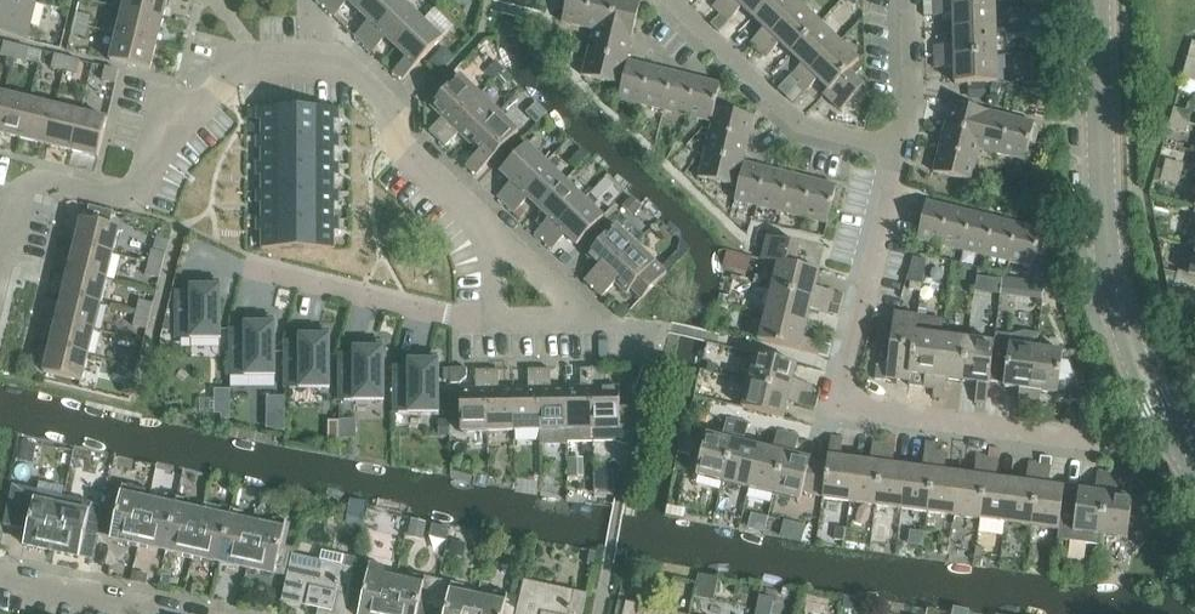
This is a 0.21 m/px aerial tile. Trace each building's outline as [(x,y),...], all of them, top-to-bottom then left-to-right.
[(36,3),(24,0),(0,0),(0,34),(27,41),(36,3)] [(123,9),(163,19),(168,0),(125,0),(123,9)] [(326,8),(335,16),(348,2),(359,12),(370,0),(334,0),(326,8)] [(404,2),(402,0),(370,0),(359,12),(369,22),(356,36),(364,44),(404,2)] [(593,0),(568,0),(562,23),(585,29),(593,0)] [(617,0),(593,0),(585,29),(594,31),(594,30),(609,34),(617,0)] [(609,34),(632,40),(641,3),(631,0),(617,0),(609,34)] [(713,7),(721,14),(735,0),(720,0),(713,7)] [(771,0),(735,0),(721,14),(729,22),(743,8),(754,19),(771,0)] [(754,19),(765,29),(751,43),(759,51),(802,6),(796,0),(771,0),(754,19)] [(396,48),(423,20),(404,2),(364,44),(373,52),(386,38),(396,48)] [(996,30),(996,3),(934,5),(934,17),(953,16),(954,31),(996,30)] [(791,55),(821,24),(802,6),(759,51),(767,58),(780,44),(791,55)] [(157,44),(163,19),(123,9),(117,35),(157,44)] [(74,24),(88,28),(91,17),(76,13),(74,24)] [(423,20),(396,48),(407,58),(393,72),(402,81),(443,39),(423,20)] [(88,28),(74,24),(71,35),(86,38),(88,28)] [(797,87),(840,42),(821,24),(791,55),(802,66),(789,80),(797,87)] [(632,40),(609,34),(594,30),(594,31),(589,53),(626,62),(627,62),(632,40)] [(997,56),(996,30),(954,31),(954,46),(935,47),(935,58),(997,56)] [(117,35),(111,61),(150,71),(157,44),(117,35)] [(14,59),(18,45),(5,42),(2,56),(14,59)] [(849,73),(857,64),(860,62),(840,42),(797,87),(805,95),(818,81),(829,91),(848,72),(849,73)] [(18,45),(14,59),(26,62),(30,48),(18,45)] [(626,62),(589,53),(583,77),(621,86),(626,62)] [(65,72),(68,58),(55,55),(52,68),(65,72)] [(998,83),(997,56),(935,58),(936,69),(955,69),(955,85),(998,83)] [(1044,57),(1034,57),(1034,80),(1044,80),(1044,57)] [(68,58),(65,72),(77,74),(80,61),(68,58)] [(1194,71),(1194,60),(1188,58),(1185,68),(1194,71)] [(642,106),(652,68),(628,62),(619,100),(642,106)] [(857,64),(849,73),(848,72),(829,91),(824,95),(841,112),(865,88),(854,78),(862,69),(857,64)] [(102,81),(115,84),(119,70),(105,67),(102,81)] [(665,111),(674,74),(652,68),(642,106),(665,111)] [(1185,68),(1183,78),(1194,81),(1194,71),(1185,68)] [(688,117),(697,79),(674,74),(665,111),(688,117)] [(429,131),(438,139),(480,95),(460,76),(431,107),(442,117),(429,131)] [(697,79),(688,117),(711,123),(721,85),(697,79)] [(987,85),(972,86),(973,100),(987,99),(987,85)] [(0,116),(0,134),(21,139),(31,101),(5,94),(0,116)] [(499,113),(496,111),(480,95),(438,139),(446,147),(459,134),(470,144),(499,113)] [(47,145),(56,107),(31,101),(21,139),(47,145)] [(983,135),(988,112),(951,103),(946,127),(983,135)] [(72,151),(81,113),(56,107),(47,145),(72,151)] [(298,108),(257,108),(257,120),(264,120),(265,136),(298,136),(298,108)] [(339,108),(298,108),(298,136),(332,136),(332,120),(339,120),(339,108)] [(748,141),(754,118),(717,108),(711,132),(748,141)] [(1172,118),(1189,123),(1192,113),(1174,108),(1172,118)] [(1002,155),(1011,118),(988,112),(983,135),(979,150),(1002,155)] [(81,113),(72,151),(98,158),(107,120),(81,113)] [(519,132),(499,113),(470,144),(480,153),(467,166),(476,176),(519,132)] [(1011,118),(1002,155),(1026,161),(1035,123),(1011,118)] [(1189,123),(1172,118),(1169,129),(1186,133),(1189,123)] [(940,149),(978,158),(979,150),(983,135),(946,127),(940,149)] [(743,164),(748,141),(711,132),(705,155),(743,164)] [(265,136),(257,136),(257,148),(265,148),(265,164),(298,164),(298,136),(265,136)] [(332,136),(298,136),(298,164),(332,164),(332,148),(339,148),(339,136),(332,136)] [(507,205),(547,163),(527,144),(501,172),(511,183),(498,197),(507,205)] [(978,158),(940,149),(934,173),(972,182),(978,158)] [(743,164),(705,155),(699,178),(737,187),(743,164)] [(1164,171),(1181,175),(1184,165),(1167,161),(1164,171)] [(547,163),(507,205),(515,213),(528,199),(539,209),(566,181),(547,163)] [(265,164),(257,164),(257,176),(265,176),(265,191),(298,191),(298,164),(265,164)] [(332,164),(298,164),(298,191),(332,191),(332,176),(339,176),(339,164),(332,164)] [(758,207),(768,170),(744,164),(735,201),(758,207)] [(768,170),(758,207),(781,213),(791,175),(768,170)] [(1181,175),(1164,171),(1161,181),(1178,186),(1181,175)] [(814,181),(791,175),(781,213),(804,219),(814,181)] [(585,199),(566,181),(539,209),(549,219),(536,233),(544,241),(585,199)] [(814,181),(804,219),(828,225),(837,187),(814,181)] [(265,191),(257,191),(257,203),(265,203),(265,219),(298,219),(298,191),(265,191)] [(332,191),(298,191),(298,219),(332,219),(332,203),(339,203),(339,191),(332,191)] [(585,199),(544,241),(553,249),(566,235),(577,246),(604,218),(585,199)] [(950,208),(927,203),(918,240),(941,246),(950,208)] [(82,219),(75,245),(114,254),(120,228),(110,226),(113,212),(90,207),(86,220),(82,219)] [(964,252),(973,214),(950,208),(941,246),(964,252)] [(973,214),(964,252),(987,257),(996,219),(973,214)] [(265,219),(257,219),(257,231),(265,231),(265,247),(262,247),(262,249),(298,249),(298,219),(265,219)] [(332,219),(298,219),(298,249),(335,249),(335,247),(332,247),(332,231),(339,231),(339,219),(332,219)] [(1010,263),(1019,225),(996,219),(987,257),(1010,263)] [(1019,225),(1010,263),(1033,268),(1043,231),(1019,225)] [(585,281),(594,289),(636,245),(617,226),(587,256),(599,267),(585,281)] [(795,268),(795,266),(800,245),(767,237),(762,260),(778,265),(778,264),(795,268)] [(152,250),(149,263),(162,266),(166,254),(169,241),(156,238),(153,250),(152,250)] [(114,254),(75,245),(69,270),(107,280),(114,254)] [(627,294),(632,289),(643,299),(667,274),(636,245),(594,289),(602,297),(615,283),(627,294)] [(723,263),(747,270),(751,255),(727,248),(723,263)] [(910,271),(906,281),(911,283),(910,290),(921,291),(922,284),(924,272),(927,260),(913,257),(910,271)] [(1190,275),(1179,272),(1174,287),(1194,292),(1194,258),(1190,275)] [(146,276),(159,279),(162,266),(149,263),(146,276)] [(778,264),(778,265),(772,289),(832,304),(835,293),(816,288),(820,273),(795,266),(795,268),(778,264)] [(107,280),(69,270),(63,296),(101,305),(107,280)] [(1042,300),(1044,276),(960,270),(959,282),(977,283),(976,295),(1042,300)] [(221,338),(221,280),(205,280),(205,286),(191,286),(191,291),(176,291),(176,338),(221,338)] [(832,304),(772,289),(766,315),(807,325),(811,310),(830,315),(832,304)] [(101,305),(63,296),(57,321),(95,330),(101,305)] [(911,310),(918,310),(919,299),(912,298),(911,310)] [(136,314),(151,317),(154,304),(139,300),(136,314)] [(920,304),(918,316),(926,317),(928,305),(920,304)] [(151,317),(136,314),(133,326),(148,330),(151,317)] [(891,346),(914,349),(916,333),(917,333),(918,320),(919,317),(895,314),(891,346)] [(807,325),(766,315),(759,341),(819,356),(822,344),(804,339),(807,325)] [(275,376),(275,317),(259,317),(259,323),(246,323),(246,328),(231,328),(231,376),(275,376)] [(911,375),(910,382),(910,386),(935,390),(942,337),(931,335),(932,321),(918,320),(917,333),(916,333),(914,349),(910,375),(911,375)] [(95,330),(57,321),(51,346),(89,356),(95,330)] [(330,388),(330,330),(314,330),(314,336),(300,336),(300,340),(285,340),(285,388),(330,388)] [(1027,410),(1036,349),(1010,345),(1011,335),(996,333),(994,343),(995,343),(990,382),(1004,383),(1004,387),(1020,389),(1018,409),(1027,410)] [(942,337),(935,390),(934,398),(945,399),(947,380),(962,382),(968,340),(942,337)] [(995,343),(994,343),(968,340),(962,382),(978,384),(975,403),(987,405),(990,382),(995,343)] [(384,400),(384,342),(368,342),(368,348),(354,348),(354,353),(339,353),(339,400),(384,400)] [(89,356),(51,346),(44,373),(82,382),(89,356)] [(914,349),(891,346),(886,379),(910,382),(911,375),(910,375),(914,349)] [(1036,349),(1027,410),(1039,411),(1042,392),(1058,394),(1058,391),(1064,392),(1073,381),(1073,375),(1068,363),(1062,362),(1064,352),(1036,349)] [(124,364),(138,368),(141,355),(127,351),(124,364)] [(438,413),(438,355),(423,355),(422,361),(409,361),(409,365),(394,365),(394,413),(438,413)] [(797,365),(756,355),(749,382),(809,397),(812,386),(793,381),(797,365)] [(138,368),(124,364),(120,377),(135,381),(138,368)] [(652,365),(636,365),(636,383),(648,383),(652,365)] [(467,368),(450,369),(451,383),(461,384),(467,377),(467,368)] [(581,388),(566,388),(567,431),(567,444),(594,444),(592,369),(581,369),(581,388)] [(633,447),(640,414),(635,412),(635,408),(620,408),(620,388),(604,388),(604,369),(592,369),(594,444),(613,443),(633,447)] [(515,432),(541,431),(540,370),(528,370),(529,389),(514,389),(515,432)] [(552,370),(540,370),(541,431),(541,445),(567,445),(567,444),(567,431),(566,388),(552,389),(552,370)] [(461,432),(489,432),(488,371),(476,371),(476,390),(461,390),(461,432)] [(499,371),(496,371),(488,371),(489,432),(515,432),(514,389),(499,389),(499,371)] [(743,408),(784,419),(788,403),(806,407),(815,410),(818,399),(809,397),(749,382),(743,408)] [(229,413),(230,387),(208,386),(208,413),(229,413)] [(697,476),(723,482),(738,422),(727,420),(722,439),(707,435),(697,476)] [(749,425),(741,423),(738,422),(723,482),(749,488),(759,447),(744,444),(749,425)] [(773,451),(772,451),(759,447),(749,488),(774,495),(789,435),(778,432),(773,451)] [(800,437),(789,435),(774,495),(801,501),(803,492),(823,497),(827,465),(811,461),(811,460),(795,456),(800,437)] [(823,499),(835,501),(850,503),(855,461),(841,459),(843,440),(831,438),(827,465),(823,497),(823,499)] [(19,439),(17,471),(32,472),(33,465),(37,465),(38,440),(19,439)] [(850,503),(869,505),(876,506),(884,445),(873,444),(871,463),(855,461),(850,503)] [(876,506),(902,510),(907,468),(893,466),(896,447),(884,445),(876,506)] [(902,510),(903,510),(928,513),(936,452),(925,450),(923,470),(907,468),(902,510)] [(928,513),(937,514),(954,517),(960,475),(945,473),(948,453),(936,452),(928,513)] [(954,517),(971,519),(980,520),(988,459),(977,457),(975,477),(960,475),(954,517)] [(980,520),(1005,523),(1006,524),(1012,482),(996,479),(999,460),(988,459),(980,520)] [(1006,524),(1032,527),(1040,466),(1029,464),(1026,483),(1012,482),(1006,524)] [(1032,527),(1058,530),(1058,532),(1059,532),(1064,491),(1064,488),(1048,486),(1051,467),(1040,466),(1032,527)] [(1079,493),(1064,491),(1059,532),(1058,539),(1100,544),(1101,536),(1109,475),(1097,473),(1095,493),(1079,491),(1079,493)] [(1101,536),(1128,540),(1131,516),(1146,518),(1147,505),(1132,503),(1133,498),(1117,496),(1120,476),(1109,475),(1101,536)] [(27,530),(24,545),(52,551),(63,498),(63,497),(13,486),(4,526),(6,526),(6,525),(27,530)] [(104,507),(98,535),(139,544),(148,501),(150,492),(135,489),(123,486),(117,510),(104,507)] [(139,544),(165,550),(166,550),(177,498),(165,495),(163,504),(148,501),(139,544)] [(52,551),(52,552),(80,558),(86,532),(98,535),(104,507),(63,498),(52,551)] [(166,550),(191,555),(193,556),(202,513),(186,509),(188,500),(177,498),(166,550)] [(193,556),(217,561),(220,562),(231,510),(216,507),(215,515),(202,513),(193,556)] [(220,562),(246,567),(247,568),(256,524),(239,521),(241,512),(231,510),(220,562)] [(295,549),(280,545),(285,522),(273,519),(271,528),(256,524),(247,568),(288,577),(293,555),(294,555),(295,549)] [(351,591),(355,568),(342,565),(344,556),(322,551),(320,561),(294,555),(293,555),(288,577),(282,601),(319,609),(318,613),(346,613),(351,591)] [(370,564),(357,562),(355,568),(351,591),(363,593),(359,613),(388,613),(395,580),(380,577),(382,567),(370,564)] [(693,613),(754,613),(759,581),(700,572),(693,613)] [(419,605),(432,608),(438,580),(413,574),(411,583),(395,580),(388,613),(417,613),(419,605)] [(478,598),(461,595),(464,585),(438,580),(432,608),(444,611),(444,613),(474,613),(478,598)] [(587,596),(524,582),(520,598),(521,598),(517,613),(583,613),(587,596)] [(521,598),(520,598),(494,592),(492,602),(478,598),(474,613),(517,613),(521,598)] [(620,602),(617,613),(674,613),(620,602)]
